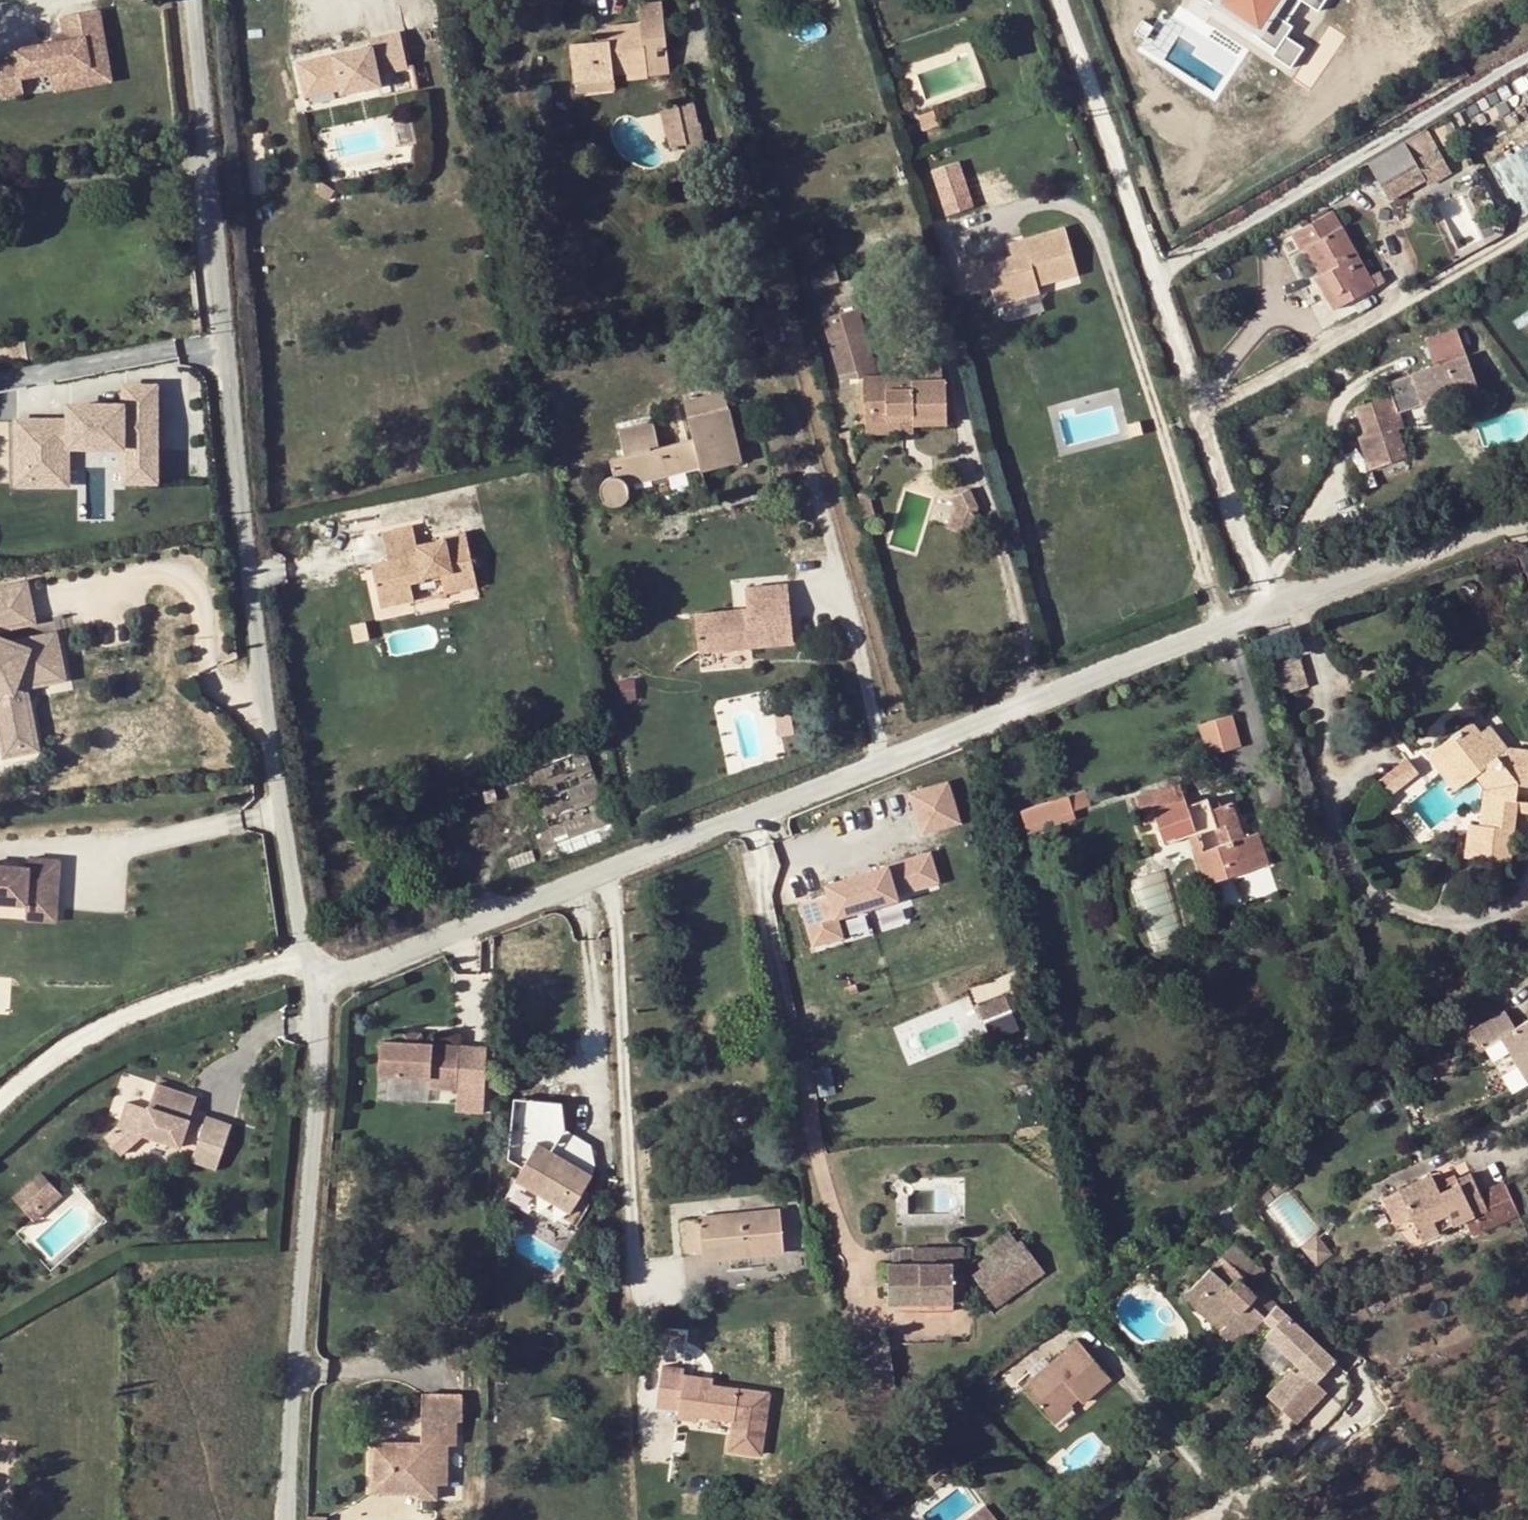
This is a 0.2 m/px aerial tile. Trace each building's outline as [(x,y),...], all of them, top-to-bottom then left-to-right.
[(1282,45),(1277,54),(1290,62),(1299,47),(1285,38),(1292,27),(1286,23),(1300,2),(1319,14),(1328,0),(1210,0),(1282,45)] [(647,71),(648,76),(670,73),(660,2),(637,4),(640,21),(605,26),(606,31),(607,41),(595,42),(568,45),(574,85),(612,80),(612,75),(627,73),(647,71)] [(101,9),(60,16),(64,39),(14,47),(15,56),(0,59),(0,102),(115,83),(101,9)] [(607,41),(606,31),(594,32),(595,42),(607,41)] [(299,69),(306,103),(342,95),(343,100),(382,92),(380,80),(409,74),(402,39),(371,45),(373,53),(299,69)] [(613,88),(612,80),(574,85),(575,93),(613,88)] [(676,104),(677,107),(685,145),(686,150),(702,146),(693,100),(676,104)] [(685,145),(677,107),(662,110),(671,147),(685,145)] [(939,130),(934,114),(917,120),(923,135),(939,130)] [(1449,170),(1426,131),(1402,144),(1423,180),(1426,184),(1449,170)] [(1402,144),(1367,166),(1388,200),(1423,180),(1402,144)] [(1519,214),(1527,211),(1527,147),(1500,156),(1519,214)] [(946,215),(976,205),(961,159),(931,168),(946,215)] [(1364,165),(1358,169),(1360,173),(1367,170),(1364,165)] [(1306,248),(1320,274),(1324,272),(1337,295),(1345,290),(1350,300),(1383,281),(1379,272),(1366,280),(1355,259),(1357,258),(1331,211),(1290,233),(1300,250),(1306,248)] [(983,263),(963,269),(972,298),(992,292),(997,308),(1041,295),(1039,287),(1079,275),(1065,229),(1023,242),(1027,255),(1013,259),(985,268),(983,263)] [(1023,242),(1008,247),(1013,259),(1027,255),(1023,242)] [(840,286),(833,264),(807,272),(814,293),(840,286)] [(1324,272),(1320,274),(1315,277),(1333,309),(1350,300),(1345,290),(1337,295),(1324,272)] [(863,381),(863,402),(872,402),(872,423),(900,422),(900,415),(911,415),(911,421),(947,420),(945,382),(940,382),(940,363),(906,364),(907,376),(878,376),(858,311),(821,322),(839,383),(863,381)] [(1455,327),(1424,339),(1434,365),(1464,353),(1455,327)] [(1465,357),(1386,383),(1389,396),(1357,406),(1365,435),(1359,437),(1369,466),(1402,456),(1394,428),(1400,426),(1395,412),(1456,393),(1462,409),(1480,404),(1465,357)] [(61,417),(14,419),(15,486),(68,484),(67,451),(123,449),(124,486),(161,485),(158,385),(120,387),(121,404),(61,406),(61,417)] [(723,392),(683,402),(692,438),(658,447),(651,421),(617,429),(623,455),(607,458),(611,474),(605,475),(603,478),(601,480),(599,485),(599,488),(599,492),(602,500),(607,505),(612,506),(620,505),(624,504),(627,501),(629,498),(631,491),(632,487),(631,484),(698,467),(700,472),(740,461),(723,392)] [(872,402),(863,402),(864,435),(911,432),(911,427),(911,421),(911,415),(900,415),(900,422),(872,423),(872,402)] [(968,489),(948,498),(952,509),(944,527),(967,535),(977,507),(968,489)] [(867,492),(859,494),(864,516),(872,514),(867,492)] [(414,531),(382,538),(390,576),(374,579),(381,612),(415,605),(410,585),(441,578),(445,598),(478,591),(467,537),(444,542),(445,544),(418,550),(414,531)] [(0,589),(0,626),(34,619),(27,584),(0,589)] [(746,609),(695,615),(699,653),(793,643),(787,584),(744,588),(746,609)] [(14,701),(11,686),(65,675),(56,633),(16,642),(13,645),(10,642),(5,641),(3,641),(0,627),(0,704),(14,701)] [(1299,657),(1274,664),(1282,695),(1309,686),(1299,657)] [(0,704),(0,705),(10,752),(39,746),(36,732),(38,731),(39,729),(40,726),(40,723),(39,718),(38,715),(35,710),(33,708),(31,708),(29,698),(14,701),(0,704)] [(794,709),(779,708),(776,732),(790,734),(794,709)] [(1242,747),(1233,715),(1200,725),(1208,756),(1242,747)] [(1495,757),(1467,724),(1425,757),(1453,792),(1474,775),(1488,794),(1483,793),(1479,826),(1471,826),(1466,860),(1509,864),(1518,792),(1527,793),(1527,761),(1495,757)] [(596,783),(585,754),(528,775),(539,805),(596,783)] [(1419,773),(1407,757),(1375,782),(1389,797),(1419,773)] [(497,804),(490,780),(478,784),(486,808),(497,804)] [(1178,781),(1173,783),(1178,799),(1184,797),(1178,781)] [(948,782),(911,792),(922,831),(959,820),(948,782)] [(606,812),(596,783),(539,805),(549,833),(606,812)] [(1135,796),(1143,818),(1154,814),(1156,821),(1160,834),(1193,824),(1195,831),(1215,825),(1221,845),(1197,851),(1208,884),(1269,863),(1258,833),(1243,839),(1240,839),(1233,823),(1238,820),(1232,802),(1222,805),(1212,809),(1208,799),(1187,805),(1184,797),(1178,799),(1173,783),(1135,796)] [(1077,807),(1091,804),(1088,789),(1018,805),(1024,829),(1079,817),(1077,807)] [(1218,796),(1208,799),(1212,809),(1222,805),(1218,796)] [(616,840),(606,812),(549,833),(535,838),(545,866),(616,840)] [(1154,814),(1143,818),(1146,826),(1156,821),(1154,814)] [(1240,839),(1243,839),(1238,820),(1233,823),(1240,839)] [(1193,824),(1160,834),(1163,841),(1195,831),(1193,824)] [(826,897),(801,905),(813,946),(843,937),(838,919),(898,901),(897,896),(940,882),(931,852),(822,885),(826,897)] [(34,901),(64,902),(66,854),(35,853),(35,863),(0,862),(0,899),(34,901)] [(64,902),(34,901),(33,916),(63,917),(64,902)] [(1010,1000),(983,1010),(990,1025),(1016,1013),(1010,1000)] [(1506,1011),(1471,1033),(1481,1050),(1500,1038),(1527,1080),(1527,1020),(1516,1027),(1506,1011)] [(395,1056),(395,1066),(413,1066),(412,1056),(395,1056)] [(395,1066),(372,1067),(372,1100),(423,1099),(423,1109),(451,1109),(450,1066),(413,1066),(395,1066)] [(195,1098),(153,1085),(145,1110),(122,1103),(115,1126),(101,1138),(117,1156),(141,1136),(177,1148),(182,1134),(187,1120),(195,1098)] [(203,1117),(201,1124),(196,1138),(188,1162),(214,1171),(229,1126),(203,1117)] [(549,1126),(530,1118),(512,1150),(522,1155),(529,1160),(518,1180),(542,1193),(574,1210),(585,1191),(593,1176),(538,1145),(549,1126)] [(201,1124),(187,1120),(182,1134),(196,1138),(201,1124)] [(529,1160),(522,1155),(511,1175),(518,1180),(529,1160)] [(1293,1171),(1252,1198),(1260,1210),(1264,1207),(1290,1185),(1305,1167),(1299,1162),(1293,1171)] [(47,1183),(38,1172),(8,1198),(19,1209),(47,1183)] [(1518,1215),(1503,1184),(1480,1194),(1469,1174),(1456,1181),(1459,1186),(1439,1195),(1437,1189),(1430,1178),(1382,1200),(1394,1228),(1412,1220),(1421,1240),(1464,1221),(1472,1237),(1518,1215)] [(542,1193),(518,1180),(506,1203),(515,1207),(518,1201),(532,1209),(536,1202),(542,1193)] [(1456,1181),(1437,1189),(1439,1195),(1459,1186),(1456,1181)] [(47,1183),(19,1209),(31,1222),(60,1197),(47,1183)] [(536,1202),(576,1225),(593,1196),(585,1191),(574,1210),(542,1193),(536,1202)] [(700,1220),(682,1222),(685,1255),(725,1251),(726,1258),(784,1252),(779,1212),(712,1219),(711,1211),(699,1213),(700,1220)] [(974,1251),(985,1261),(1011,1238),(1002,1228),(974,1251)] [(1317,1235),(1301,1248),(1317,1267),(1332,1255),(1317,1235)] [(1011,1238),(985,1261),(969,1274),(995,1304),(1042,1265),(1015,1236),(1011,1238)] [(1254,1264),(1233,1245),(1222,1257),(1242,1276),(1254,1264)] [(1242,1276),(1222,1257),(1209,1271),(1228,1288),(1237,1279),(1247,1288),(1263,1273),(1254,1264),(1242,1276)] [(887,1303),(900,1303),(952,1305),(953,1266),(888,1264),(887,1303)] [(1209,1270),(1190,1291),(1227,1326),(1220,1333),(1235,1348),(1273,1305),(1258,1291),(1255,1295),(1247,1288),(1237,1279),(1228,1288),(1209,1271),(1209,1270)] [(1227,1326),(1190,1291),(1183,1298),(1220,1333),(1227,1326)] [(952,1305),(900,1303),(900,1313),(952,1313),(952,1305)] [(875,1337),(842,1344),(851,1394),(885,1388),(875,1337)] [(1023,1389),(1048,1418),(1075,1396),(1078,1400),(1081,1402),(1108,1379),(1078,1343),(1023,1389)] [(660,1363),(655,1406),(680,1409),(679,1416),(729,1422),(725,1451),(762,1456),(771,1392),(713,1385),(714,1377),(686,1373),(687,1366),(660,1363)] [(421,1396),(421,1423),(455,1423),(462,1423),(462,1397),(421,1396)] [(1075,1396),(1048,1418),(1054,1425),(1072,1409),(1070,1406),(1078,1400),(1075,1396)] [(455,1423),(421,1423),(421,1445),(373,1445),(371,1480),(385,1480),(385,1492),(421,1492),(422,1490),(436,1489),(446,1490),(447,1444),(455,1445),(455,1423)] [(927,1482),(934,1490),(953,1477),(946,1468),(927,1482)] [(385,1480),(371,1480),(371,1492),(385,1492),(385,1480)] [(436,1503),(436,1489),(422,1490),(421,1492),(421,1504),(436,1503)] [(1081,1512),(1071,1519),(1088,1519),(1081,1512)]
